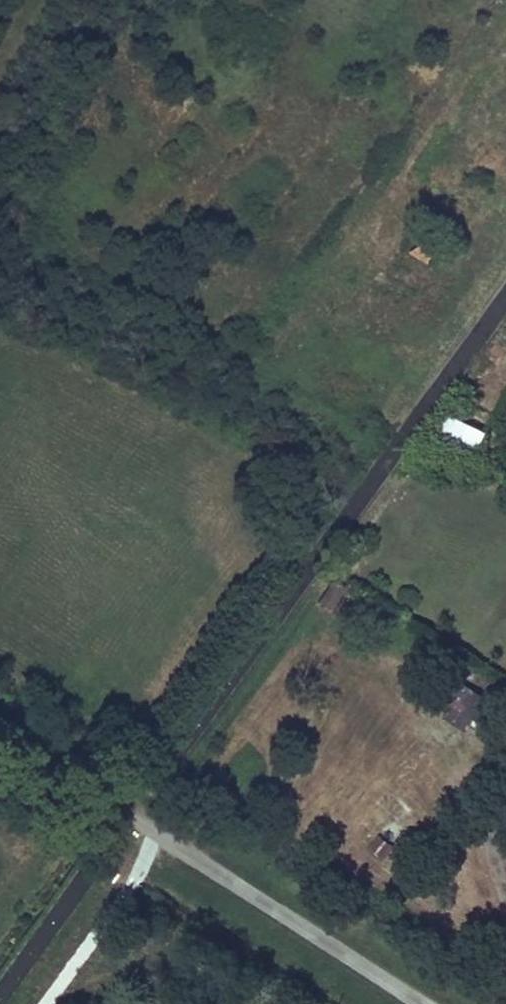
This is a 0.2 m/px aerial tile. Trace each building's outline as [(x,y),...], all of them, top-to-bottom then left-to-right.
[(331,606),(344,588),(333,580),(320,599),(331,606)] [(466,681),(444,715),(468,731),(490,697),(466,681)]
